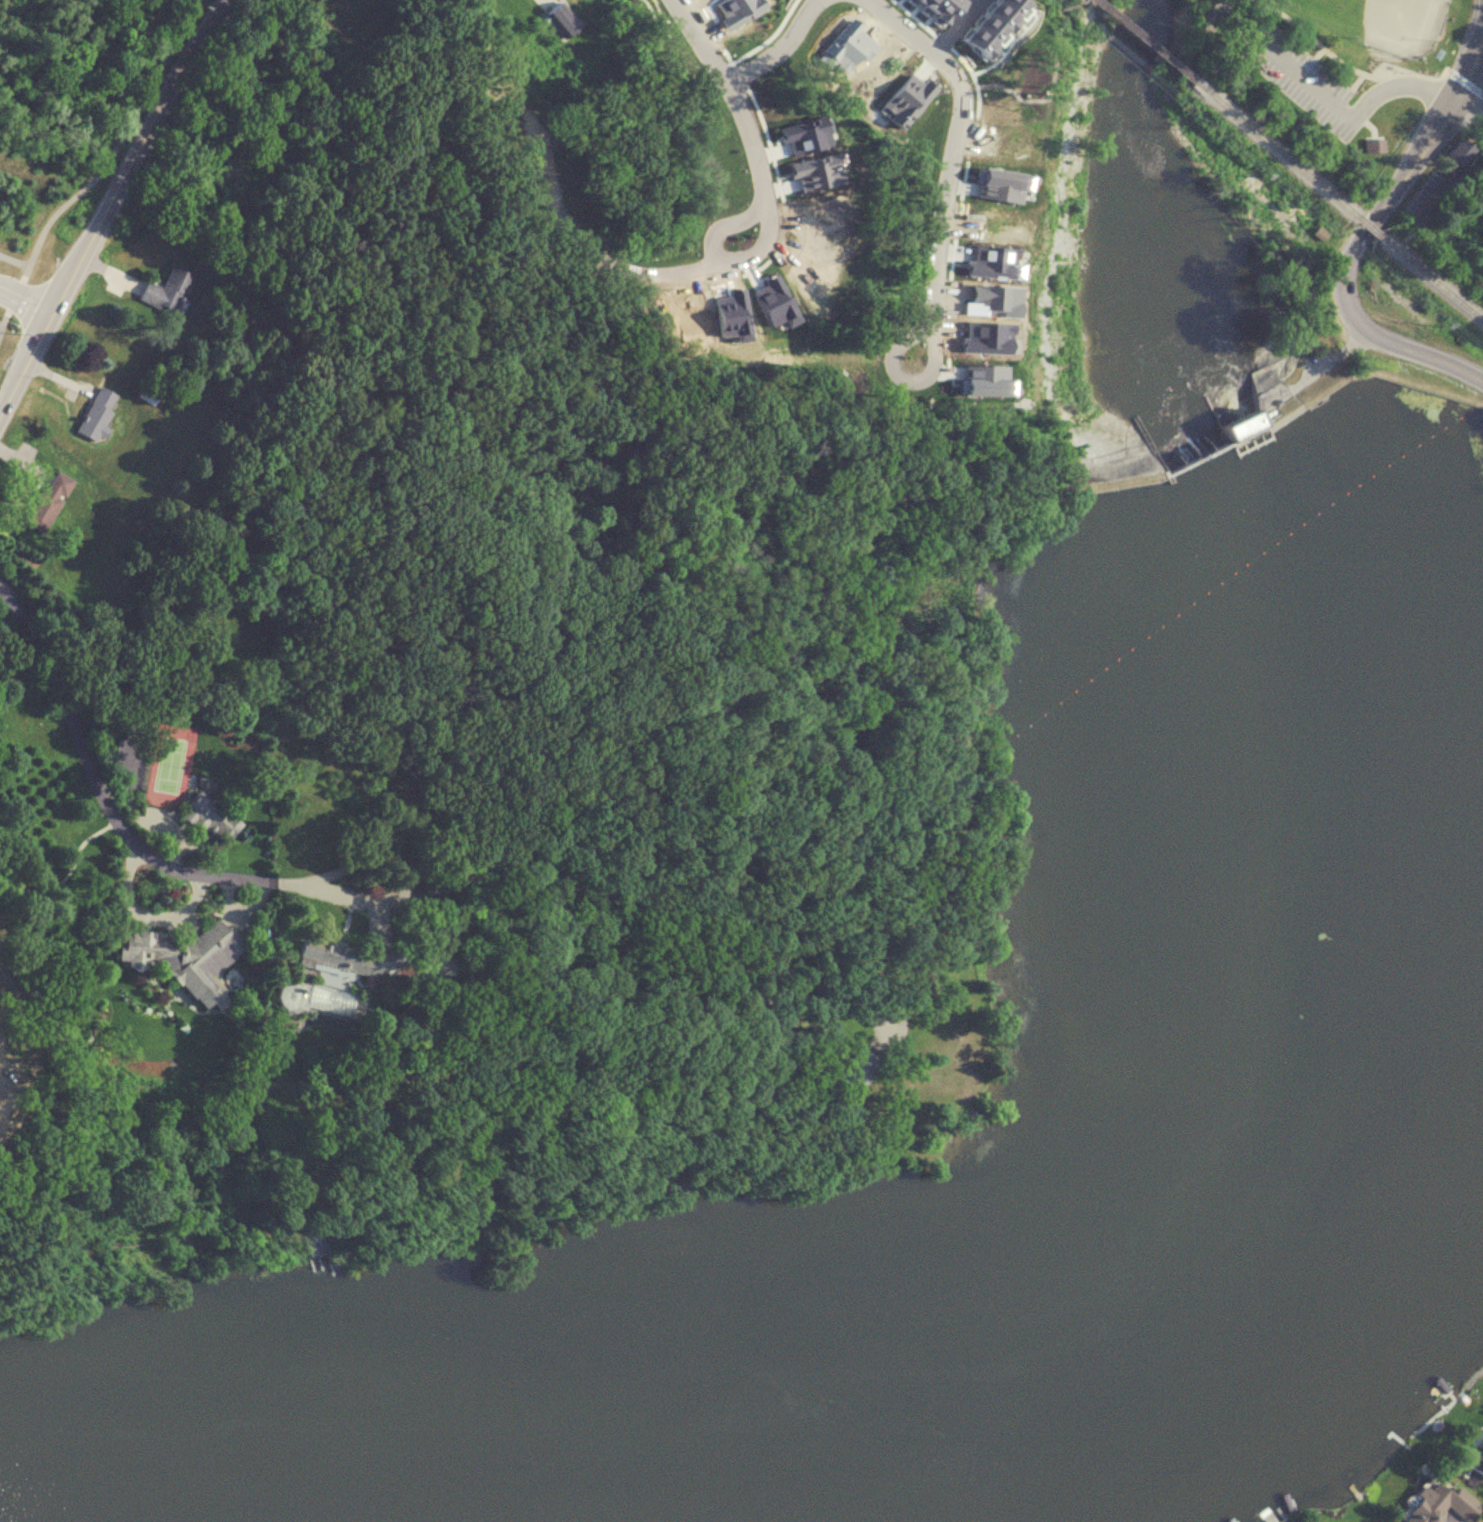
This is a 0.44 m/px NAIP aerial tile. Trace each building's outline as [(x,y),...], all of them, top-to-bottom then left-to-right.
[(562,37),(543,13),(560,0),(579,24),(562,37)] [(713,3),(718,0),(760,0),(763,5),(725,30),(717,19),(722,16),(713,3)] [(945,31),(909,0),(952,0),(962,9),(945,31)] [(964,46),(984,66),(1028,15),(1014,0),(1005,0),(964,46)] [(1383,150),(1383,137),(1363,138),(1363,151),(1383,150)] [(1473,150),(1458,137),(1437,162),(1451,174),(1473,150)] [(809,255),(815,258),(822,244),(817,241),(825,226),(801,212),(765,275),(790,290),(809,255)] [(193,275),(170,265),(160,287),(143,280),(136,298),(177,315),(193,275)] [(117,395),(96,385),(75,432),(97,442),(117,395)] [(23,524),(45,534),(70,479),(49,469),(23,524)] [(216,839),(221,832),(229,838),(240,824),(195,792),(178,816),(189,825),(192,821),(216,839)] [(164,972),(202,1012),(209,1005),(219,1005),(222,1002),(223,989),(213,978),(247,945),(230,927),(223,926),(215,917),(192,939),(155,937),(150,932),(128,931),(117,941),(116,960),(126,961),(126,970),(164,972)] [(402,968),(398,949),(391,948),(365,954),(356,952),(355,946),(318,937),(312,939),(306,937),(300,939),(295,961),(363,977),(402,968)] [(451,955),(420,952),(417,973),(449,976),(451,955)] [(882,1059),(860,1046),(827,1101),(835,1106),(829,1115),(843,1123),(882,1059)] [(1482,1423),(1472,1446),(1475,1448),(1465,1470),(1482,1479),(1482,1423)] [(1454,1485),(1448,1491),(1433,1479),(1399,1520),(1402,1521),(1434,1521),(1447,1507),(1464,1521),(1478,1505),(1454,1485)]
